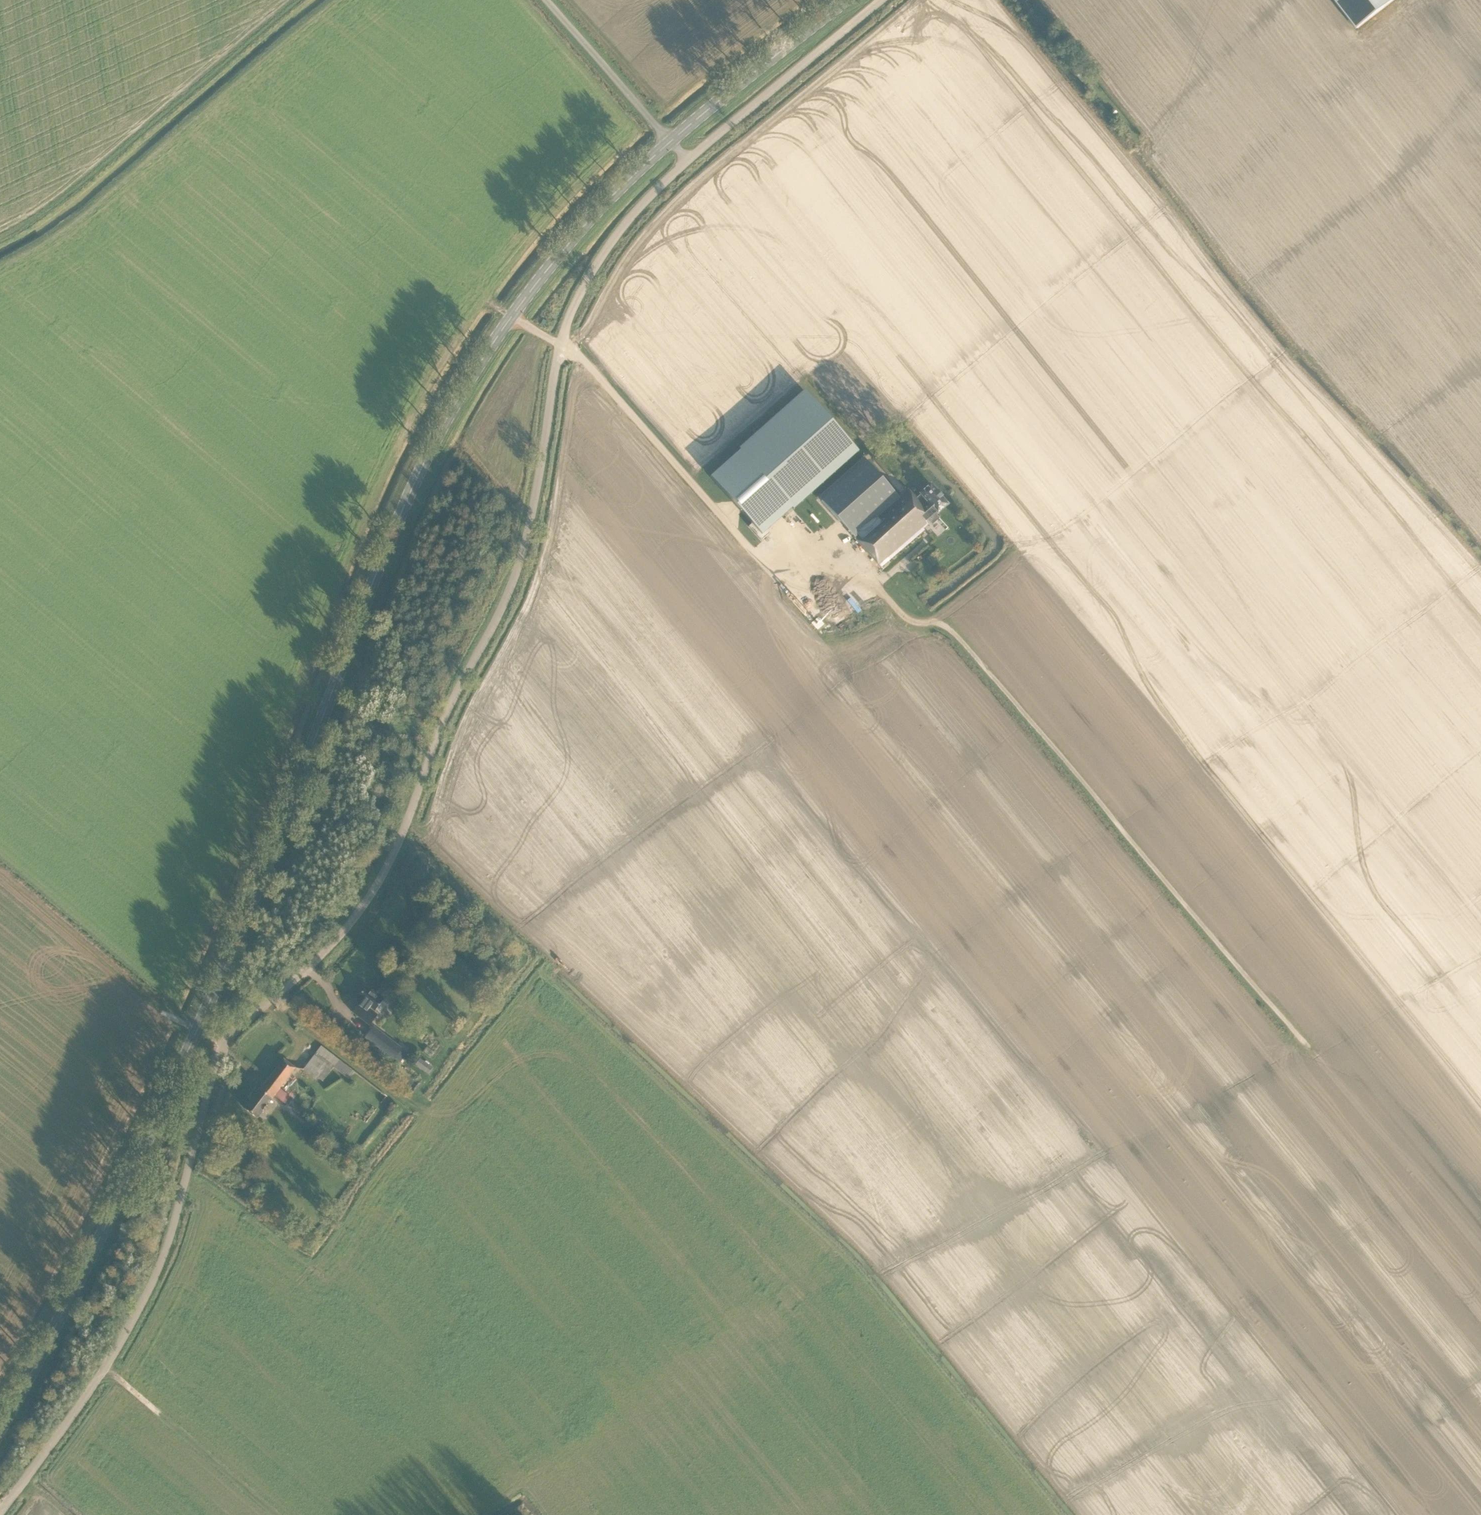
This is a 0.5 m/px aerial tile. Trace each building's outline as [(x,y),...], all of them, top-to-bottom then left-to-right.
[(1357,28),(1394,0),(1335,0),(1357,28)] [(735,455),(711,477),(752,524),(749,526),(762,540),(770,533),(767,530),(792,508),(793,510),(858,452),(857,450),(804,391),(734,453),(735,455)] [(818,497),(854,538),(882,568),(925,530),(923,529),(929,524),(926,521),(928,519),(932,524),(939,518),(937,516),(949,505),(931,485),(919,495),(920,497),(916,500),(907,490),(899,497),(864,457),(818,497)] [(361,1019),(369,1026),(377,1016),(373,1013),(374,1012),(375,1012),(383,1001),(378,998),(365,989),(357,1000),(360,1002),(352,1013),(361,1019)] [(371,1029),(365,1037),(394,1059),(402,1048),(383,1033),(381,1036),(371,1029)] [(315,1081),(318,1078),(322,1081),(334,1067),(347,1078),(352,1072),(321,1046),(302,1070),(315,1081)] [(420,1058),(417,1057),(413,1062),(416,1064),(428,1074),(433,1068),(420,1058)] [(296,1068),(284,1059),(260,1090),(244,1110),(256,1119),(272,1100),(271,1099),(274,1096),(285,1104),(290,1098),(279,1089),(296,1068)]
